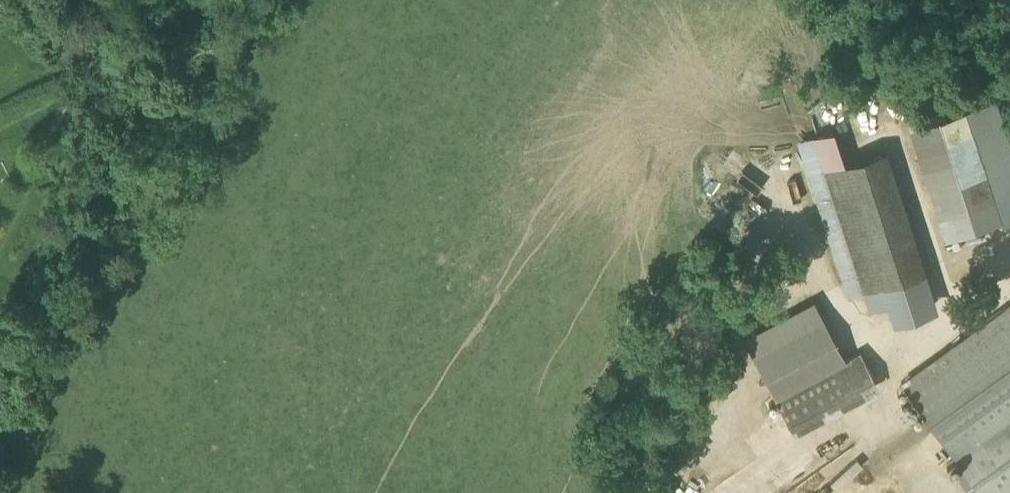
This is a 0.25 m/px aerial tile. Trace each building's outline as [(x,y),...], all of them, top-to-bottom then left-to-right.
[(944,230),(1000,212),(963,102),(907,120),(944,230)] [(892,318),(937,302),(885,142),(843,155),(831,122),(795,134),(847,291),(864,285),(871,304),(886,299),(892,318)] [(812,292),(741,330),(793,427),(878,382),(858,344),(843,351),(812,292)] [(897,373),(959,460),(953,465),(973,492),(1001,492),(1009,486),(1009,292),(897,373)]
